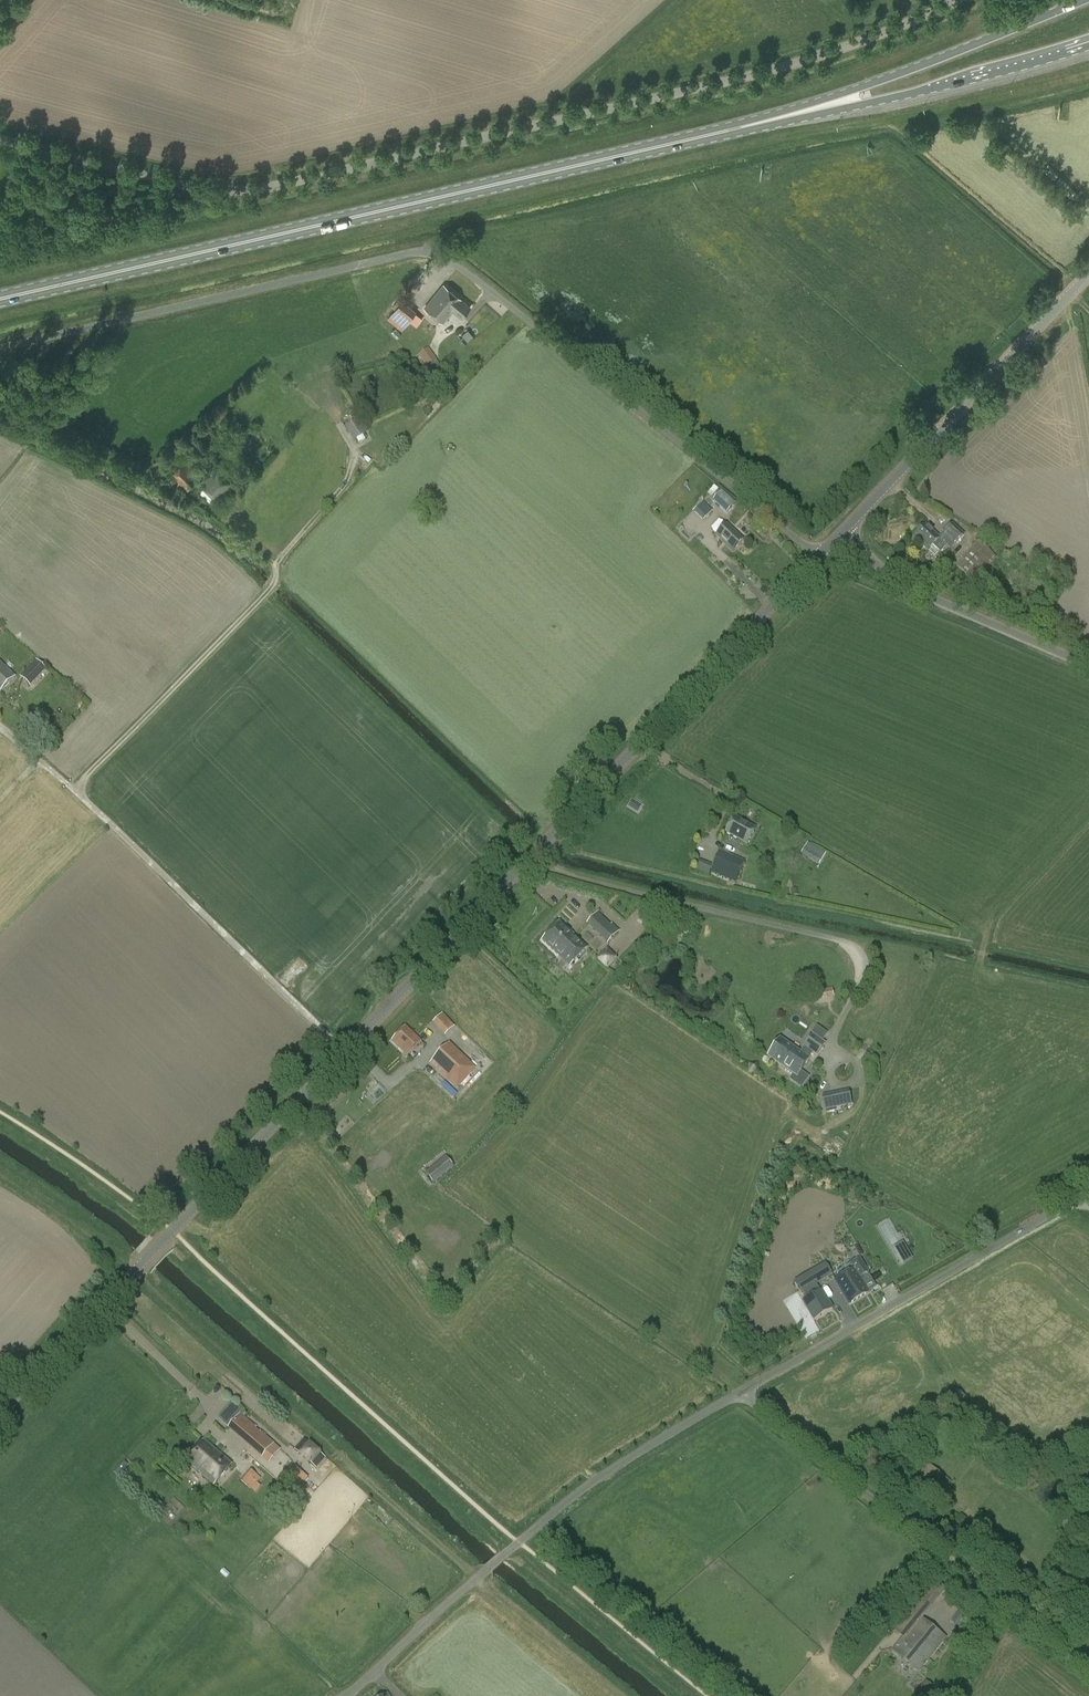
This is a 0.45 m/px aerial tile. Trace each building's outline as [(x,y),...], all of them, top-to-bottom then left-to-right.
[(445,307),(455,294),(443,285),(424,308),(443,323),(452,313),(445,307)] [(462,299),(455,294),(445,307),(452,313),(453,311),(461,318),(470,307),(461,300),(462,299)] [(391,306),(395,309),(390,315),(405,326),(417,311),(402,299),(402,300),(398,297),(391,306)] [(437,361),(428,349),(418,356),(427,369),(437,361)] [(62,412),(73,422),(83,409),(72,399),(62,412)] [(345,427),(353,441),(366,433),(364,430),(366,428),(360,418),(345,427)] [(180,495),(202,472),(187,458),(185,460),(177,452),(173,457),(178,461),(173,466),(168,462),(163,468),(171,475),(165,481),(180,495)] [(217,501),(232,485),(217,471),(202,487),(217,501)] [(712,500),(719,488),(713,485),(706,497),(712,500)] [(713,501),(727,514),(735,504),(721,492),(713,501)] [(702,520),(712,511),(702,501),(693,510),(702,520)] [(726,524),(725,525),(723,522),(719,520),(711,528),(713,532),(716,535),(715,536),(732,552),(743,541),(726,524)] [(952,524),(938,538),(926,526),(913,538),(927,552),(932,547),(940,554),(947,547),(950,550),(964,535),(952,524)] [(978,541),(955,566),(973,583),(997,558),(978,541)] [(35,660),(20,676),(31,686),(46,670),(35,660)] [(14,677),(0,663),(0,691),(14,677)] [(755,829),(734,817),(724,833),(746,845),(755,829)] [(819,864),(822,860),(826,853),(815,846),(815,847),(811,854),(808,858),(819,864)] [(745,861),(721,852),(720,851),(710,873),(735,884),(745,861)] [(707,875),(710,868),(698,863),(695,870),(707,875)] [(587,924),(607,944),(620,931),(612,924),(611,925),(597,912),(587,924)] [(543,940),(570,966),(586,949),(560,923),(543,940)] [(596,959),(607,970),(617,958),(605,948),(596,959)] [(820,991),(822,1002),(834,1000),(832,989),(820,991)] [(433,1022),(445,1036),(454,1027),(442,1013),(433,1022)] [(392,1040),(407,1056),(421,1041),(406,1026),(392,1040)] [(795,1049),(782,1067),(797,1078),(810,1059),(809,1059),(813,1054),(817,1057),(826,1044),(812,1034),(803,1048),(800,1053),(795,1049)] [(782,1067),(795,1049),(780,1039),(767,1057),(782,1067)] [(456,1088),(475,1069),(449,1044),(431,1063),(456,1088)] [(825,1111),(852,1105),(849,1090),(822,1096),(825,1111)] [(434,1184),(454,1168),(445,1157),(425,1173),(434,1184)] [(845,1272),(843,1273),(858,1299),(869,1293),(860,1278),(869,1273),(860,1258),(850,1265),(853,1270),(848,1273),(845,1272)] [(817,1284),(833,1274),(825,1262),(809,1272),(817,1284)] [(842,1274),(841,1277),(834,1281),(848,1305),(858,1299),(843,1273),(842,1274)] [(813,1321),(834,1308),(822,1289),(801,1301),(813,1321)] [(228,1428),(262,1458),(274,1443),(261,1431),(260,1432),(255,1428),(256,1428),(240,1414),(228,1428)] [(316,1469),(326,1458),(304,1439),(294,1450),(299,1454),(311,1465),(316,1469)] [(186,1461),(213,1484),(231,1464),(204,1441),(186,1461)] [(918,1476),(933,1488),(943,1475),(928,1464),(918,1476)] [(260,1479),(249,1470),(240,1481),(251,1490),(260,1479)] [(169,1524),(185,1507),(175,1497),(159,1515),(169,1524)] [(945,1638),(922,1619),(941,1595),(927,1585),(891,1629),(903,1639),(893,1651),(918,1671),(945,1638)] [(916,1692),(921,1695),(928,1695),(934,1688),(926,1681),(916,1692)]
